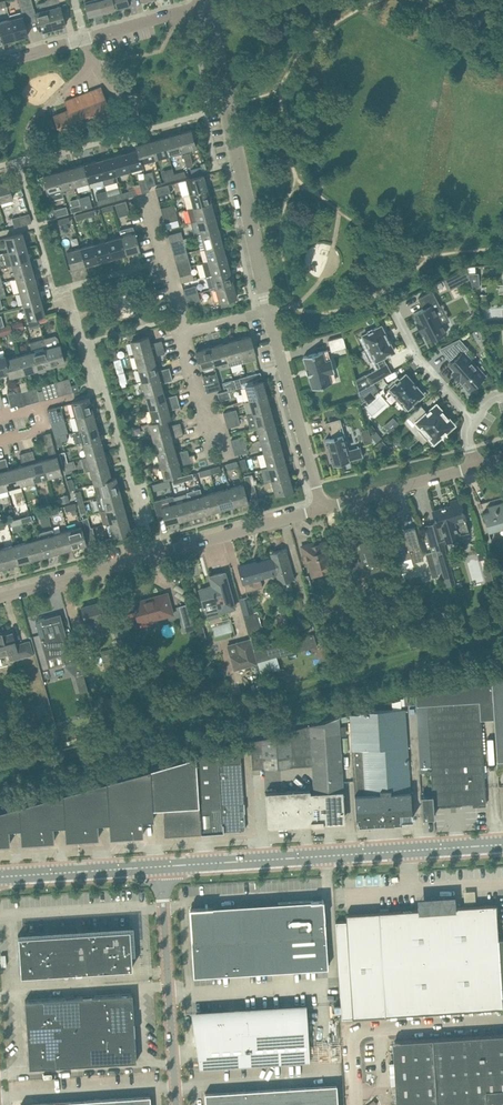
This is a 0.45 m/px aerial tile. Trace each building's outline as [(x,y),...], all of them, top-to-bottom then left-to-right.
[(22,12),(9,16),(15,38),(28,34),(25,24),(31,22),(25,0),(19,0),(22,12)] [(35,12),(32,0),(25,0),(31,22),(37,20),(40,31),(52,28),(45,1),(39,3),(41,10),(35,12)] [(47,1),(45,1),(52,28),(65,24),(59,1),(62,0),(46,0),(47,1)] [(95,14),(95,16),(102,14),(102,12),(101,9),(98,0),(87,0),(84,1),(88,15),(95,14)] [(101,9),(102,12),(108,10),(109,12),(116,10),(115,8),(113,0),(98,0),(101,9)] [(115,8),(122,6),(122,8),(129,6),(129,4),(128,0),(113,0),(115,8)] [(9,16),(0,18),(0,31),(3,41),(15,38),(9,16)] [(101,86),(64,101),(68,109),(53,115),(61,134),(112,113),(101,86)] [(196,147),(191,130),(178,133),(183,151),(196,147)] [(183,151),(178,133),(164,137),(169,154),(183,151)] [(169,154),(164,137),(151,141),(155,158),(169,154)] [(151,141),(136,145),(138,149),(142,162),(155,158),(151,141)] [(142,162),(138,149),(125,153),(129,170),(143,166),(142,162)] [(189,152),(183,154),(187,166),(193,165),(189,152)] [(129,170),(125,153),(111,156),(116,174),(129,170)] [(116,174),(111,156),(98,160),(103,177),(116,174)] [(103,177),(98,160),(84,164),(89,181),(103,177)] [(89,181),(84,164),(71,167),(76,185),(89,181)] [(76,185),(71,167),(57,171),(62,189),(76,185)] [(62,189),(57,171),(43,175),(50,200),(64,196),(62,189)] [(156,184),(152,171),(145,173),(146,177),(148,186),(156,184)] [(203,174),(201,175),(186,179),(189,193),(207,188),(203,174)] [(138,180),(139,182),(142,193),(149,191),(148,186),(146,177),(138,180)] [(8,180),(0,183),(0,201),(13,198),(8,180)] [(157,195),(170,192),(168,184),(155,188),(157,195)] [(211,202),(207,188),(189,193),(193,206),(211,202)] [(124,192),(125,197),(136,194),(134,189),(124,192)] [(126,200),(116,203),(119,215),(129,212),(126,200)] [(211,202),(193,206),(187,208),(191,221),(197,220),(214,215),(211,202)] [(104,212),(114,209),(112,204),(102,207),(104,212)] [(163,215),(175,211),(173,204),(161,208),(163,215)] [(87,216),(97,214),(96,208),(85,211),(87,216)] [(64,209),(63,209),(53,212),(54,217),(66,214),(64,209)] [(87,216),(85,211),(75,214),(77,219),(87,216)] [(175,211),(163,215),(165,222),(178,219),(175,211)] [(218,228),(214,215),(197,220),(201,233),(218,228)] [(14,227),(20,225),(18,216),(12,218),(14,227)] [(120,230),(121,236),(126,253),(140,250),(133,226),(120,230)] [(222,242),(218,228),(201,233),(204,247),(222,242)] [(170,242),(183,238),(181,231),(168,235),(170,242)] [(1,251),(1,252),(8,250),(9,251),(26,246),(22,233),(5,237),(5,240),(0,241),(0,248),(1,251)] [(126,253),(121,236),(108,240),(113,257),(126,253)] [(187,252),(185,246),(183,238),(170,242),(172,250),(174,255),(187,252)] [(113,257),(108,240),(95,243),(100,261),(113,257)] [(226,255),(222,242),(204,247),(208,260),(226,255)] [(100,261),(95,243),(81,247),(86,265),(100,261)] [(30,260),(26,246),(9,251),(12,264),(30,260)] [(86,265),(81,247),(67,251),(72,269),(86,265)] [(190,265),(188,258),(187,252),(174,255),(177,269),(190,265)] [(208,260),(201,262),(205,276),(229,269),(226,255),(208,260)] [(33,273),(30,260),(12,264),(16,278),(33,273)] [(194,278),(192,273),(190,265),(177,269),(181,282),(194,278)] [(467,268),(446,278),(450,287),(470,277),(469,273),(467,268)] [(229,269),(205,276),(209,288),(215,287),(216,287),(233,282),(229,269)] [(473,287),(479,286),(478,272),(469,273),(470,277),(473,287)] [(37,287),(33,273),(16,278),(20,292),(37,287)] [(216,287),(217,291),(219,301),(237,296),(233,282),(216,287)] [(185,295),(198,292),(196,285),(183,289),(185,295)] [(41,300),(37,287),(20,292),(24,305),(38,301),(41,300)] [(428,342),(446,332),(434,309),(440,306),(433,291),(418,298),(423,308),(414,313),(428,342)] [(198,292),(185,295),(187,303),(200,300),(198,292)] [(41,300),(38,301),(24,305),(27,319),(45,314),(41,300)] [(365,375),(355,380),(358,391),(371,384),(374,382),(392,372),(386,363),(383,356),(394,351),(393,350),(395,349),(386,332),(384,332),(381,325),(373,329),(373,327),(366,331),(367,333),(363,335),(376,360),(380,366),(375,369),(365,375)] [(57,334),(51,336),(43,338),(46,348),(51,365),(64,361),(60,344),(59,344),(57,334)] [(255,353),(250,335),(236,339),(241,357),(255,353)] [(150,343),(148,336),(130,341),(134,354),(163,346),(162,340),(150,343)] [(343,336),(328,340),(328,341),(331,349),(345,345),(345,347),(346,347),(343,336)] [(453,340),(456,346),(462,343),(459,337),(453,340)] [(241,357),(236,339),(223,343),(228,360),(241,357)] [(228,360),(223,343),(209,347),(214,364),(228,360)] [(165,353),(163,346),(134,354),(138,368),(155,363),(154,356),(165,353)] [(209,347),(196,350),(200,368),(214,364),(209,347)] [(51,365),(46,348),(32,352),(37,369),(51,365)] [(447,353),(451,359),(457,356),(454,349),(447,353)] [(308,375),(309,375),(312,388),(331,383),(331,382),(330,382),(327,374),(335,372),(331,359),(330,359),(328,350),(323,351),(303,356),(307,369),(306,369),(306,370),(307,369),(309,374),(308,375)] [(454,369),(451,371),(454,374),(468,390),(473,386),(475,387),(481,382),(480,380),(485,376),(478,368),(476,369),(468,360),(470,359),(463,351),(449,363),(454,369)] [(37,369),(32,352),(19,355),(24,373),(37,369)] [(4,355),(0,356),(0,375),(9,372),(5,359),(6,359),(4,355)] [(6,359),(5,359),(9,372),(10,377),(24,373),(19,355),(6,359)] [(232,371),(245,369),(243,362),(231,364),(232,371)] [(157,370),(155,363),(138,368),(142,381),(171,373),(169,367),(157,370)] [(173,380),(171,373),(142,381),(146,394),(163,390),(161,383),(173,380)] [(398,376),(386,387),(406,410),(424,394),(406,373),(400,379),(398,376)] [(71,385),(70,382),(69,377),(55,381),(59,395),(73,391),(71,385)] [(218,379),(204,383),(206,387),(207,392),(217,389),(218,389),(220,388),(218,379)] [(266,394),(263,380),(245,385),(249,399),(266,394)] [(55,381),(42,384),(44,390),(43,390),(45,399),(59,395),(55,381)] [(371,384),(358,391),(362,403),(362,402),(366,399),(363,396),(370,390),(372,393),(377,389),(374,382),(371,384)] [(79,390),(79,389),(77,383),(71,385),(73,391),(79,390)] [(43,390),(38,391),(37,387),(28,389),(32,403),(45,399),(43,390)] [(15,392),(14,390),(18,404),(18,406),(32,403),(28,389),(22,391),(21,390),(15,392)] [(220,400),(233,397),(230,389),(218,393),(220,400)] [(18,404),(14,390),(7,392),(11,406),(18,404)] [(165,397),(163,390),(146,394),(149,408),(178,400),(177,394),(165,397)] [(270,408),(266,394),(249,399),(253,413),(270,408)] [(93,411),(89,397),(71,402),(75,415),(93,411)] [(180,407),(178,400),(149,408),(153,421),(164,419),(166,418),(171,417),(169,410),(180,407)] [(433,441),(453,424),(436,404),(425,413),(419,406),(405,419),(417,433),(422,428),(433,441)] [(50,419),(55,418),(52,407),(47,409),(50,419)] [(270,408),(253,413),(247,414),(250,427),(256,426),(274,421),(270,408)] [(225,420),(238,417),(236,409),(223,413),(225,420)] [(96,424),(93,411),(75,415),(79,429),(96,424)] [(238,417),(225,420),(227,427),(240,424),(238,417)] [(166,418),(164,419),(153,421),(149,422),(153,436),(182,428),(180,422),(168,425),(166,418)] [(328,450),(330,449),(331,453),(330,454),(333,465),(363,456),(360,446),(347,450),(340,426),(342,425),(340,418),(326,422),(326,423),(328,422),(332,437),(325,439),(328,450)] [(278,434),(274,421),(256,426),(260,439),(278,434)] [(96,424),(79,429),(73,431),(77,444),(83,443),(100,438),(96,424)] [(183,435),(182,428),(153,436),(156,450),(172,445),(174,445),(172,438),(183,435)] [(376,431),(370,435),(376,442),(382,438),(376,431)] [(60,434),(55,436),(57,446),(63,445),(60,434)] [(281,448),(278,434),(260,439),(264,453),(281,448)] [(233,447),(245,443),(243,436),(231,440),(233,447)] [(104,451),(100,438),(83,443),(86,456),(104,451)] [(382,440),(376,445),(381,451),(387,446),(382,440)] [(245,443),(233,447),(235,454),(248,451),(245,443)] [(47,446),(50,458),(43,460),(48,477),(62,473),(56,455),(54,444),(47,446)] [(174,445),(172,445),(156,450),(160,463),(189,455),(187,449),(176,452),(174,445)] [(285,462),(281,448),(264,453),(268,466),(285,462)] [(36,461),(33,450),(26,452),(34,481),(48,477),(43,460),(36,461)] [(63,462),(68,461),(65,451),(60,452),(63,462)] [(104,451),(86,456),(81,457),(85,471),(90,470),(105,466),(108,465),(107,464),(110,463),(108,457),(106,458),(104,451)] [(20,454),(23,465),(16,467),(21,484),(34,481),(26,452),(20,454)] [(164,477),(181,472),(179,465),(191,462),(189,455),(160,463),(164,477)] [(6,457),(0,459),(0,462),(7,488),(21,484),(16,467),(9,469),(6,457)] [(68,461),(63,462),(65,472),(71,471),(68,461)] [(285,462),(268,466),(261,468),(265,481),(271,480),(289,475),(285,462)] [(108,465),(105,466),(90,470),(94,483),(98,482),(111,478),(108,465)] [(210,468),(209,468),(199,471),(200,476),(211,473),(210,468)] [(247,486),(253,485),(250,474),(245,476),(247,486)] [(184,481),(183,475),(172,478),(173,484),(184,481)] [(289,475),(271,480),(275,494),(293,489),(289,475)] [(113,478),(111,478),(98,482),(102,495),(119,491),(116,477),(113,478)] [(70,490),(76,488),(73,478),(67,479),(70,490)] [(477,491),(480,503),(502,496),(502,484),(494,486),(492,480),(481,484),(482,489),(477,491)] [(248,501),(243,484),(230,487),(234,505),(248,501)] [(251,500),(258,499),(258,498),(254,484),(253,485),(247,486),(251,500)] [(234,505),(230,487),(216,491),(221,509),(234,505)] [(123,504),(119,491),(102,495),(106,509),(123,504)] [(221,509),(216,491),(203,495),(207,512),(221,509)] [(70,501),(68,494),(60,496),(62,503),(70,501)] [(207,512),(203,495),(189,499),(194,516),(207,512)] [(430,546),(431,552),(432,552),(435,551),(445,548),(443,539),(445,539),(446,541),(459,538),(458,535),(469,531),(467,524),(463,509),(460,498),(450,501),(451,505),(432,511),(435,521),(436,522),(424,526),(430,546)] [(194,516),(189,499),(176,502),(181,520),(194,516)] [(483,513),(483,512),(486,523),(488,532),(502,528),(502,501),(502,500),(502,502),(488,506),(488,504),(488,505),(489,511),(483,513)] [(181,520),(176,502),(161,506),(166,524),(181,520)] [(127,518),(123,504),(106,509),(110,522),(127,518)] [(110,522),(110,525),(113,536),(131,531),(127,518),(110,522)] [(86,544),(81,526),(68,530),(73,547),(86,544)] [(93,527),(91,527),(86,529),(90,543),(97,541),(93,527)] [(415,527),(403,530),(405,537),(390,541),(393,552),(396,561),(411,557),(412,561),(423,558),(418,538),(415,527)] [(39,533),(41,537),(46,555),(59,551),(54,534),(52,529),(39,533)] [(73,547),(68,530),(54,534),(59,551),(73,547)] [(41,537),(27,541),(32,559),(46,555),(41,537)] [(361,554),(349,558),(349,557),(348,557),(352,568),(355,577),(381,569),(374,550),(370,540),(358,544),(361,554)] [(32,559),(27,541),(14,545),(17,558),(19,562),(32,559)] [(309,558),(312,568),(318,571),(331,568),(324,543),(315,546),(314,542),(301,546),(305,559),(309,558)] [(19,562),(17,558),(14,545),(0,548),(5,566),(19,562)] [(293,577),(285,550),(271,554),(272,558),(277,573),(279,581),(283,581),(293,577)] [(432,552),(431,552),(426,553),(430,569),(436,567),(432,552)] [(272,558),(250,564),(250,563),(239,566),(246,591),(263,586),(260,577),(277,573),(272,558)] [(490,567),(482,570),(487,586),(494,584),(490,567)] [(455,583),(451,570),(442,573),(445,586),(455,583)] [(212,585),(199,588),(202,599),(204,605),(201,606),(203,615),(206,616),(219,613),(236,608),(228,582),(225,572),(209,576),(210,578),(212,585)] [(168,596),(159,598),(159,595),(133,602),(139,624),(173,615),(168,596)] [(240,598),(249,630),(250,633),(264,630),(258,610),(255,611),(250,595),(240,598)] [(108,631),(106,625),(103,616),(104,616),(103,612),(100,602),(82,607),(85,618),(85,621),(92,619),(96,635),(108,631)] [(186,626),(195,623),(189,603),(180,606),(186,626)] [(376,604),(361,608),(364,618),(370,617),(370,619),(378,617),(377,613),(379,613),(376,604)] [(345,619),(352,617),(349,606),(341,608),(345,619)] [(116,636),(130,632),(124,608),(110,612),(116,636)] [(44,617),(35,620),(37,624),(39,631),(45,651),(46,657),(63,653),(66,663),(67,666),(76,675),(83,673),(79,659),(80,659),(77,649),(74,638),(66,640),(59,615),(44,619),(44,617)] [(0,635),(0,656),(8,654),(10,660),(26,656),(33,653),(29,641),(16,644),(12,632),(0,635)] [(254,651),(257,662),(278,656),(278,657),(301,650),(317,645),(313,633),(298,638),(254,651)] [(409,645),(416,643),(413,633),(406,635),(409,645)] [(122,657),(121,658),(119,646),(102,650),(106,670),(118,668),(118,670),(125,668),(122,657)] [(238,653),(230,656),(234,670),(258,663),(257,662),(254,651),(252,646),(238,650),(238,653)] [(480,719),(494,718),(491,674),(484,675),(415,685),(420,771),(431,771),(432,793),(421,794),(422,817),(424,817),(423,817),(434,816),(434,811),(433,804),(433,803),(473,801),(473,805),(485,805),(485,801),(486,801),(485,790),(480,719)] [(41,705),(32,707),(35,718),(44,715),(41,705)] [(410,791),(403,708),(350,714),(353,749),(352,749),(354,794),(356,819),(357,819),(357,821),(356,822),(412,819),(412,818),(410,791)] [(294,729),(262,738),(251,740),(252,767),(312,764),(314,791),(310,792),(310,789),(309,789),(287,790),(265,792),(266,807),(269,807),(270,824),(289,822),(311,821),(311,824),(323,823),(323,820),(341,819),(340,803),(343,802),(343,789),(338,717),(294,729)] [(239,745),(195,757),(199,809),(210,809),(212,830),(245,828),(239,745)] [(195,757),(195,756),(162,766),(151,769),(153,808),(163,808),(164,819),(165,834),(201,831),(199,809),(195,757)] [(151,769),(106,781),(109,822),(110,837),(143,835),(142,820),(154,819),(153,808),(151,769)] [(63,793),(65,825),(65,828),(65,840),(99,838),(98,823),(109,822),(106,781),(63,793)] [(53,826),(65,825),(63,793),(19,805),(20,828),(21,843),(54,841),(53,826)] [(19,805),(0,810),(0,844),(10,844),(9,829),(20,828),(19,805)] [(325,933),(326,933),(324,899),(278,902),(279,908),(208,909),(208,904),(205,904),(205,906),(189,906),(192,942),(193,952),(192,952),(192,953),(193,953),(193,963),(193,964),(194,974),(194,975),(205,974),(216,973),(216,974),(216,973),(227,973),(228,973),(228,972),(227,972),(227,964),(249,963),(249,971),(249,972),(250,972),(250,971),(260,971),(261,971),(271,970),(272,970),(272,969),(271,961),(282,961),(293,960),(294,968),(293,968),(294,969),(294,968),(305,968),(316,967),(316,968),(316,967),(327,966),(327,967),(328,967),(328,966),(327,966),(327,955),(326,944),(325,933)] [(342,1017),(384,1015),(502,1007),(502,995),(502,937),(498,938),(496,904),(455,906),(453,907),(432,908),(418,909),(377,911),(378,919),(352,920),(346,920),(336,921),(342,1017)] [(131,957),(132,957),(131,952),(130,943),(131,943),(131,938),(130,938),(130,929),(130,927),(128,927),(128,928),(119,928),(117,928),(108,929),(106,929),(102,929),(97,930),(97,929),(95,930),(86,930),(84,930),(84,931),(75,931),(73,931),(64,932),(62,932),(53,933),(53,932),(51,932),(51,933),(42,933),(40,933),(31,934),(29,934),(20,935),(20,934),(18,934),(18,936),(19,936),(19,945),(19,950),(20,950),(20,959),(21,974),(132,967),(132,966),(131,957)] [(26,999),(25,999),(29,1068),(30,1068),(30,1067),(83,1064),(136,1061),(135,1033),(134,1020),(132,993),(105,995),(26,1000),(26,999)] [(235,1011),(196,1013),(198,1043),(196,1043),(197,1048),(199,1048),(199,1057),(199,1069),(310,1062),(306,1006),(235,1011)] [(395,1040),(395,1041),(396,1041),(398,1072),(387,1073),(387,1086),(390,1086),(391,1093),(399,1092),(400,1104),(502,1104),(502,1033),(395,1040)] [(336,1084),(205,1092),(206,1104),(338,1104),(336,1084)] [(117,1097),(21,1104),(151,1104),(150,1095),(117,1097)]
